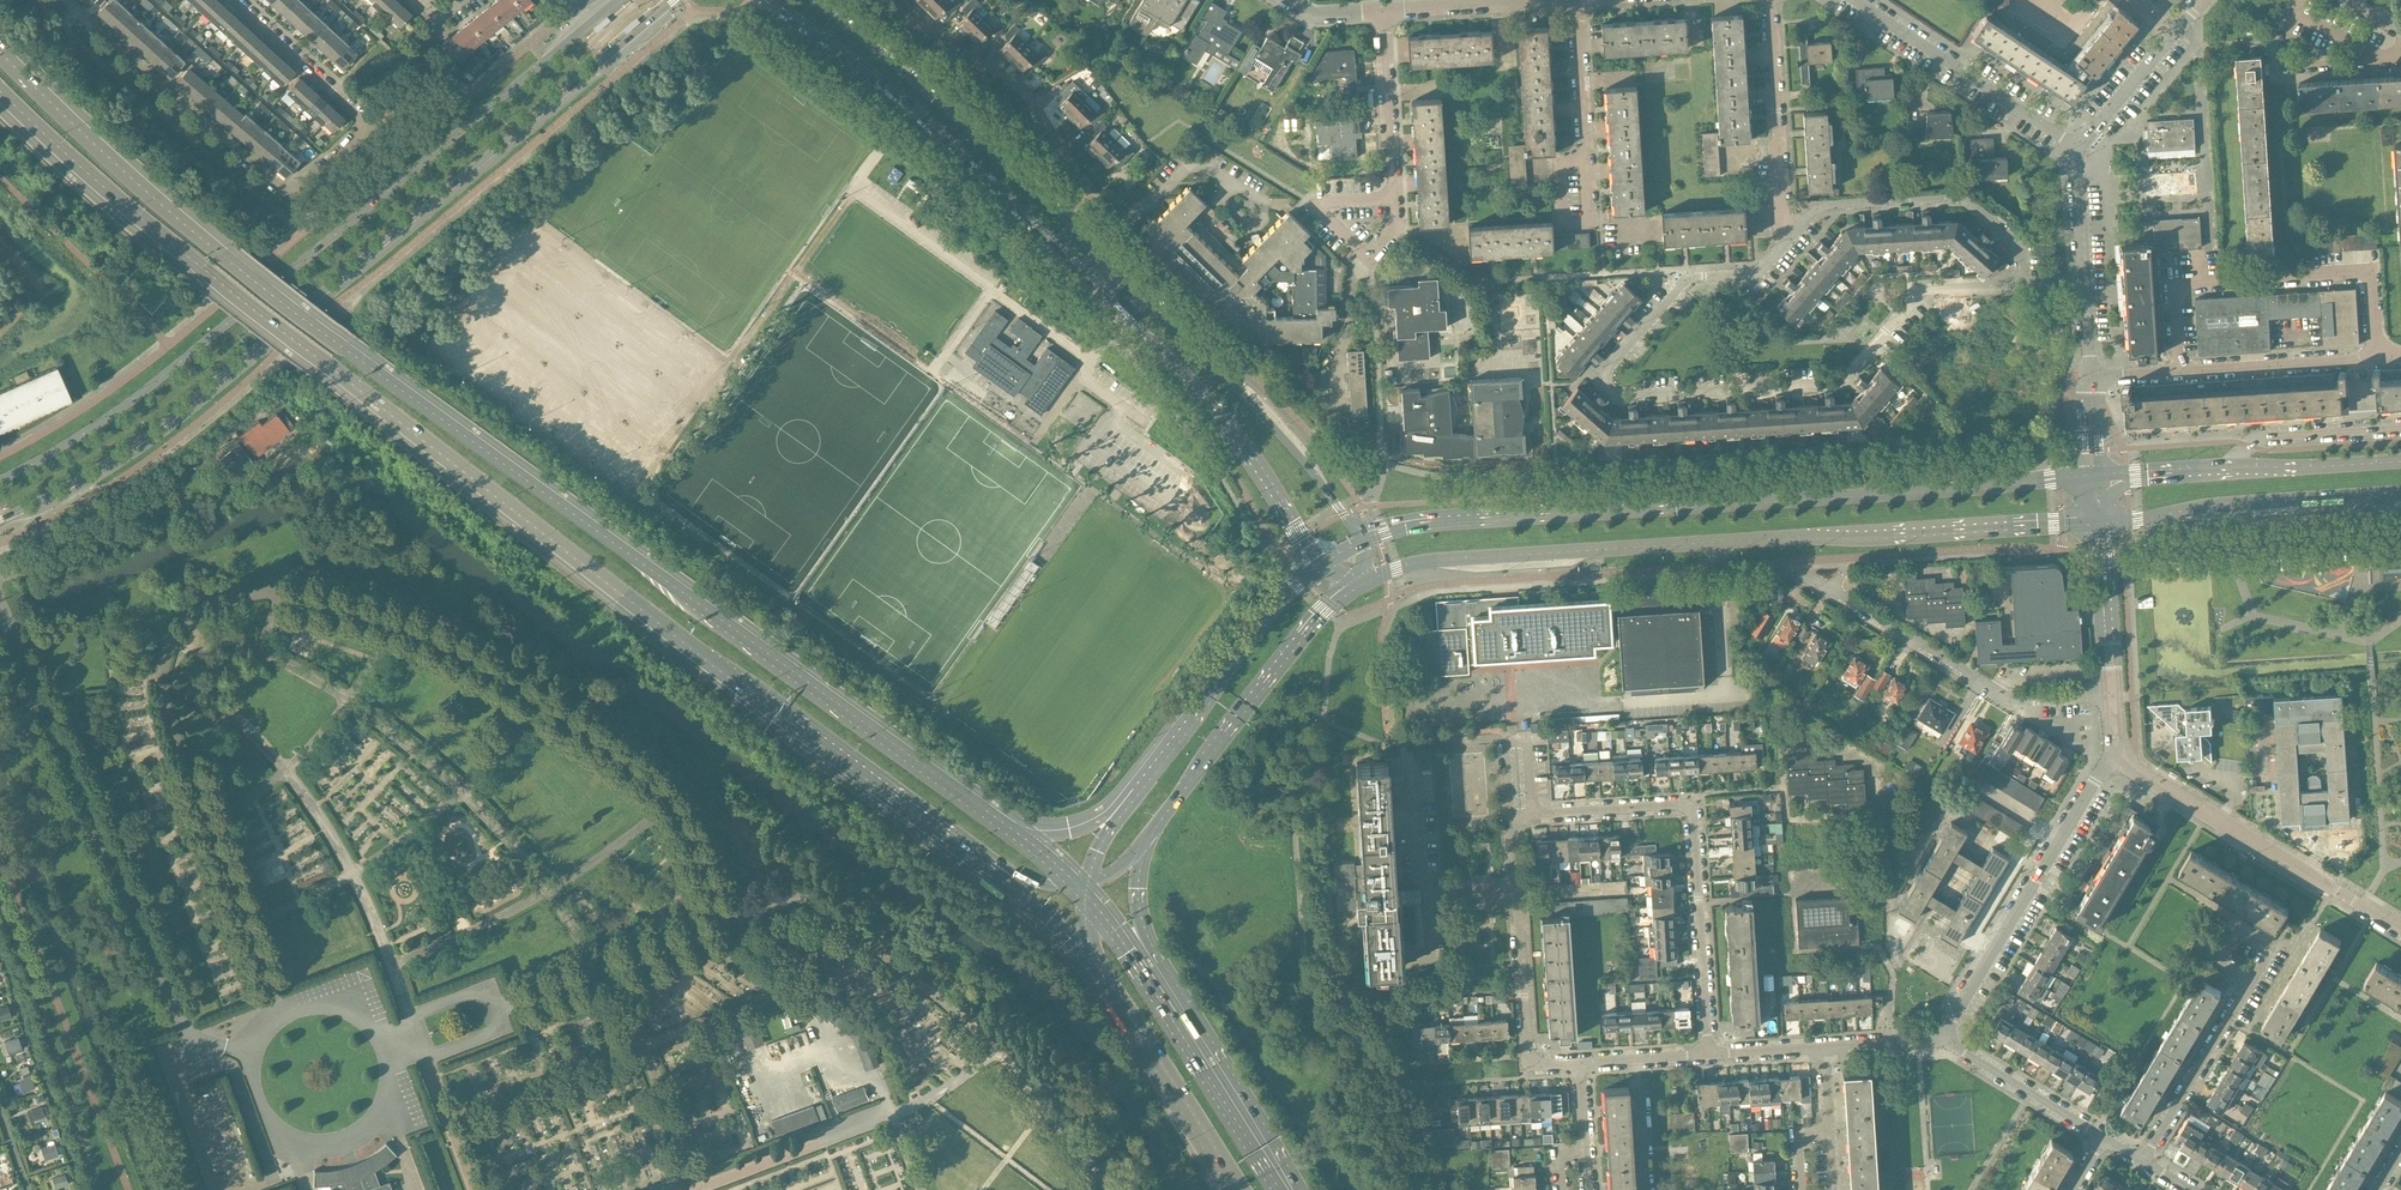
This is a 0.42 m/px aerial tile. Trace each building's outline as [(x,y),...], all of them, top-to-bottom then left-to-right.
[(107,20),(121,4),(117,0),(109,0),(98,12),(107,20)] [(192,4),(201,12),(213,0),(196,0),(192,4)] [(216,0),(213,0),(201,12),(210,20),(223,6),(216,0)] [(272,3),(280,11),(290,0),(274,0),(272,3)] [(280,11),(289,19),(304,3),(300,0),(290,0),(280,11)] [(373,1),(371,3),(379,11),(389,0),(373,0),(373,1)] [(379,11),(388,19),(390,17),(391,17),(401,6),(395,0),(389,0),(379,11)] [(488,6),(502,23),(512,15),(500,0),(496,0),(488,6)] [(512,15),(521,8),(515,0),(500,0),(512,15)] [(925,9),(934,0),(916,0),(925,9)] [(925,9),(935,19),(946,8),(951,13),(961,3),(958,0),(953,0),(952,2),(950,0),(934,0),(925,9)] [(965,16),(957,25),(967,35),(984,18),(973,8),(979,2),(977,0),(971,0),(962,9),(967,14),(965,16)] [(1181,29),(1199,0),(1142,0),(1128,23),(1142,32),(1145,33),(1148,32),(1151,29),(1155,23),(1156,22),(1157,22),(1162,25),(1165,26),(1169,25),(1171,23),(1181,29)] [(2008,0),(1984,0),(1985,15),(1972,35),(1973,35),(2070,100),(2071,100),(2085,80),(2087,81),(2093,73),(2094,73),(2094,72),(2135,23),(2136,23),(2136,22),(2117,6),(2109,0),(2108,0),(2107,1),(2064,53),(2003,12),(2007,6),(2008,6),(2008,0)] [(148,1),(145,4),(150,9),(153,5),(148,1)] [(1238,34),(1238,33),(1237,30),(1236,29),(1220,19),(1225,11),(1211,2),(1203,16),(1208,19),(1199,35),(1196,34),(1188,48),(1187,48),(1185,51),(1186,52),(1183,56),(1197,64),(1205,50),(1213,55),(1217,48),(1227,53),(1238,34)] [(304,3),(289,19),(298,27),(312,12),(304,3)] [(121,4),(107,20),(116,28),(130,13),(121,4)] [(159,10),(153,5),(150,9),(156,14),(159,10)] [(232,15),(223,6),(210,20),(219,28),(232,15)] [(410,14),(401,6),(391,17),(390,17),(400,26),(398,28),(401,31),(409,22),(406,19),(410,14)] [(488,6),(479,14),(492,31),(502,23),(488,6)] [(1031,7),(1027,11),(1032,16),(1036,12),(1031,7)] [(352,12),(357,17),(360,14),(355,9),(352,12)] [(312,12),(298,27),(307,35),(321,20),(312,12)] [(130,13),(116,28),(125,36),(139,21),(130,13)] [(366,19),(360,14),(357,17),(363,22),(366,19)] [(479,14),(469,22),(482,39),(492,31),(479,14)] [(240,22),(232,15),(219,28),(228,36),(240,22)] [(353,20),(348,15),(345,18),(350,24),(353,20)] [(1741,15),(1720,16),(1711,17),(1714,59),(1728,58),(1744,57),(1743,39),(1743,32),(1742,32),(1741,15)] [(163,20),(168,25),(171,22),(166,17),(163,20)] [(186,22),(180,17),(177,20),(183,25),(186,22)] [(538,17),(532,22),(535,26),(541,21),(538,17)] [(984,18),(967,35),(977,45),(988,34),(993,39),(1003,28),(998,23),(994,27),(984,18)] [(1667,19),(1660,20),(1643,21),(1645,51),(1687,48),(1685,18),(1667,19)] [(321,20),(307,35),(316,43),(330,28),(321,20)] [(139,21),(125,36),(134,44),(148,29),(139,21)] [(1602,24),(1602,32),(1604,53),(1645,51),(1643,21),(1627,22),(1625,22),(1619,22),(1602,24)] [(176,26),(171,22),(168,25),(173,30),(176,26)] [(250,31),(240,22),(228,36),(237,45),(250,31)] [(469,22),(459,29),(473,46),(482,39),(469,22)] [(530,30),(535,26),(532,22),(526,26),(530,30)] [(1010,39),(1007,42),(999,50),(1009,60),(1026,43),(1016,33),(1020,29),(1015,24),(1005,34),(1010,39)] [(370,29),(375,34),(378,30),(373,25),(370,29)] [(1305,27),(1303,40),(1310,42),(1312,28),(1305,27)] [(1518,29),(1519,47),(1521,71),(1536,70),(1549,69),(1548,52),(1548,45),(1547,45),(1546,27),(1518,29)] [(190,32),(195,37),(198,33),(193,28),(190,32)] [(330,28),(316,43),(325,51),(339,36),(330,28)] [(148,29),(134,44),(143,52),(157,37),(148,29)] [(459,29),(450,37),(464,54),(473,46),(459,29)] [(258,39),(250,31),(237,45),(245,53),(258,39)] [(1474,32),(1466,32),(1467,33),(1450,34),(1452,62),(1493,59),(1491,31),(1474,32)] [(519,32),(513,37),(516,41),(522,36),(519,32)] [(180,36),(186,41),(189,38),(183,33),(180,36)] [(203,38),(198,33),(195,37),(200,41),(203,38)] [(1433,35),(1433,34),(1425,35),(1408,36),(1410,65),(1452,62),(1450,34),(1433,35)] [(1275,90),(1293,59),(1296,61),(1300,55),(1297,53),(1304,42),(1292,35),(1284,49),(1267,38),(1246,72),(1275,90)] [(1798,35),(1801,84),(1809,83),(1808,62),(1832,60),(1830,42),(1807,43),(1806,35),(1798,35)] [(339,36),(325,51),(333,59),(348,44),(339,36)] [(157,37),(143,52),(152,60),(166,45),(157,37)] [(367,43),(370,46),(375,41),(372,37),(367,43)] [(454,62),(464,54),(450,37),(440,45),(454,62)] [(511,46),(516,41),(513,37),(507,42),(511,46)] [(194,42),(189,38),(186,41),(191,46),(194,42)] [(267,47),(258,39),(245,53),(254,61),(267,47)] [(1026,43),(1009,60),(1022,72),(1032,61),(1037,66),(1047,56),(1042,51),(1038,55),(1026,43)] [(208,48),(213,52),(216,49),(210,44),(208,48)] [(348,44),(333,59),(343,68),(355,55),(355,54),(357,52),(348,44)] [(166,45),(152,60),(161,68),(175,53),(166,45)] [(276,55),(267,47),(254,61),(263,69),(276,55)] [(500,48),(494,53),(498,57),(503,52),(500,48)] [(221,54),(216,49),(213,52),(218,57),(221,54)] [(1231,56),(1239,61),(1242,55),(1234,50),(1231,56)] [(1326,51),(1311,76),(1347,74),(1348,86),(1343,86),(1343,95),(1358,94),(1355,50),(1326,51)] [(175,53),(161,68),(170,77),(182,64),(182,63),(184,61),(175,53)] [(492,62),(498,57),(494,53),(488,58),(492,62)] [(2258,54),(2249,55),(2238,55),(2251,253),(2250,253),(2250,254),(2275,252),(2274,238),(2270,238),(2260,75),(2263,75),(2263,64),(2259,64),(2258,54)] [(285,63),(276,55),(263,69),(272,77),(285,63)] [(1744,57),(1728,58),(1714,59),(1717,100),(1731,99),(1747,98),(1745,80),(1746,80),(1745,73),(1744,57)] [(218,64),(212,59),(209,62),(215,67),(218,64)] [(228,60),(225,64),(231,68),(234,65),(228,60)] [(294,72),(285,63),(272,77),(281,85),(283,83),(294,72)] [(481,64),(476,68),(479,72),(485,68),(481,64)] [(239,70),(234,65),(231,68),(236,73),(239,70)] [(1855,68),(1857,99),(1893,97),(1891,74),(1884,74),(1884,67),(1855,68)] [(176,82),(185,90),(197,76),(188,68),(176,82)] [(473,77),(479,72),(476,68),(470,73),(473,77)] [(1549,69),(1536,70),(1521,71),(1523,112),(1552,110),(1550,93),(1551,93),(1551,86),(1550,86),(1549,69)] [(222,73),(227,78),(230,75),(225,70),(222,73)] [(236,80),(230,75),(227,78),(233,83),(236,80)] [(197,76),(185,90),(194,98),(206,84),(197,76)] [(243,80),(249,85),(252,81),(246,76),(243,80)] [(2395,76),(2378,78),(2380,103),(2400,102),(2400,76),(2395,76)] [(286,91),(295,100),(307,86),(298,78),(288,89),(286,91)] [(2363,78),(2355,79),(2340,80),(2341,106),(2380,103),(2378,78),(2363,79),(2363,78)] [(1088,96),(1073,80),(1058,96),(1063,101),(1057,107),(1068,117),(1084,100),(1088,96)] [(2323,81),(2316,81),(2316,82),(2301,83),(2301,82),(2299,83),(2301,109),(2303,109),(2303,108),(2341,106),(2340,80),(2323,81)] [(206,84),(194,98),(204,106),(216,92),(206,84)] [(307,86),(295,100),(304,108),(316,94),(307,86)] [(1635,86),(1628,87),(1606,88),(1607,106),(1606,106),(1607,113),(1608,130),(1624,129),(1638,128),(1635,86)] [(1188,97),(1191,92),(1183,87),(1180,92),(1188,97)] [(254,96),(248,91),(245,94),(251,99),(254,96)] [(216,92),(204,106),(213,113),(225,100),(216,92)] [(265,93),(262,96),(267,101),(270,98),(265,93)] [(325,103),(316,94),(304,108),(313,116),(325,103)] [(1747,98),(1731,99),(1717,100),(1719,132),(1719,139),(1719,141),(1749,139),(1748,122),(1748,114),(1747,98)] [(1440,99),(1426,100),(1412,101),(1413,118),(1413,125),(1414,125),(1415,142),(1431,141),(1443,140),(1440,99)] [(225,100),(213,113),(222,121),(234,108),(225,100)] [(1084,100),(1068,117),(1080,128),(1090,118),(1095,123),(1105,112),(1100,107),(1096,111),(1084,100)] [(334,111),(325,103),(313,116),(322,124),(324,122),(334,111)] [(272,112),(266,106),(263,110),(269,115),(272,112)] [(234,108),(222,121),(231,129),(243,115),(234,108)] [(1926,136),(1953,135),(1949,111),(1939,112),(1938,108),(1935,108),(1935,112),(1926,112),(1926,121),(1923,121),(1923,126),(1916,127),(1917,141),(1925,140),(1926,136)] [(290,116),(284,110),(282,114),(287,119),(290,116)] [(1552,110),(1523,112),(1525,144),(1526,153),(1554,151),(1553,134),(1554,134),(1553,127),(1552,110)] [(343,119),(334,111),(324,122),(333,130),(343,119)] [(1803,113),(1804,130),(1805,152),(1829,150),(1826,112),(1803,113)] [(243,115),(231,129),(240,137),(254,121),(245,113),(243,115)] [(1358,118),(1340,119),(1331,120),(1331,119),(1315,121),(1315,133),(1319,133),(1320,143),(1329,142),(1331,158),(1330,158),(1330,160),(1357,158),(1355,132),(1359,131),(1359,130),(1358,130),(1357,119),(1358,119),(1358,118)] [(2192,118),(2146,121),(2146,122),(2147,121),(2148,130),(2147,130),(2148,151),(2194,148),(2193,127),(2192,127),(2191,119),(2192,119),(2192,118)] [(1096,135),(1094,138),(1085,146),(1097,158),(1116,139),(1104,127),(1106,125),(1101,120),(1091,130),(1096,135)] [(254,121),(240,137),(249,145),(263,129),(254,121)] [(289,128),(284,122),(281,126),(287,131),(289,128)] [(294,125),(300,130),(303,127),(297,122),(294,125)] [(1638,128),(1624,129),(1608,130),(1609,147),(1610,154),(1611,171),(1627,170),(1641,169),(1638,128)] [(263,129),(249,145),(258,152),(272,136),(263,129)] [(1702,133),(1703,147),(1718,146),(1718,139),(1719,139),(1719,132),(1702,133)] [(272,136),(258,152),(267,160),(281,144),(272,136)] [(307,143),(302,138),(299,142),(304,147),(307,143)] [(1988,138),(1970,139),(1972,172),(1980,172),(1980,178),(2007,177),(2006,157),(1989,158),(1988,138)] [(1116,139),(1097,158),(1108,168),(1118,157),(1123,162),(1134,152),(1128,147),(1126,149),(1116,139)] [(1443,140),(1431,141),(1415,142),(1416,159),(1415,159),(1416,166),(1418,183),(1434,182),(1446,182),(1443,140)] [(1190,154),(1195,147),(1189,143),(1184,149),(1190,154)] [(281,144),(267,160),(276,168),(290,152),(281,144)] [(1508,145),(1509,160),(1525,159),(1524,153),(1526,153),(1525,144),(1508,145)] [(1718,146),(1703,147),(1703,154),(1719,153),(1718,146)] [(1829,150),(1805,152),(1808,190),(1818,190),(1818,191),(1822,191),(1822,190),(1831,189),(1829,150)] [(290,152),(276,168),(286,176),(298,163),(300,160),(290,152)] [(1719,153),(1703,154),(1703,162),(1719,160),(1719,153)] [(1719,160),(1703,162),(1704,169),(1719,168),(1719,160)] [(1525,166),(1510,167),(1510,174),(1526,173),(1525,166)] [(1719,168),(1704,169),(1704,176),(1720,175),(1719,168)] [(1641,169),(1627,170),(1611,171),(1612,188),(1612,195),(1613,195),(1614,212),(1644,210),(1641,169)] [(2195,172),(2149,175),(2151,196),(2197,193),(2195,172)] [(1526,173),(1510,174),(1511,181),(1526,180),(1526,173)] [(1526,180),(1511,181),(1511,189),(1527,188),(1526,180)] [(1446,182),(1434,182),(1418,183),(1419,200),(1418,200),(1419,207),(1420,225),(1448,223),(1446,182)] [(1326,306),(1326,269),(1327,269),(1327,268),(1326,268),(1326,255),(1315,244),(1319,240),(1316,237),(1315,237),(1310,232),(1289,212),(1283,218),(1243,259),(1236,252),(1232,255),(1206,229),(1208,228),(1207,227),(1203,231),(1199,228),(1201,226),(1192,217),(1206,203),(1190,187),(1157,220),(1154,217),(1141,230),(1149,238),(1148,240),(1152,244),(1150,245),(1150,246),(1152,251),(1157,252),(1159,257),(1164,259),(1165,264),(1171,265),(1172,270),(1177,272),(1179,277),(1184,278),(1185,284),(1191,285),(1192,290),(1197,291),(1199,297),(1204,298),(1205,303),(1211,304),(1212,310),(1217,311),(1219,316),(1224,318),(1237,330),(1237,334),(1238,334),(1238,332),(1246,332),(1246,340),(1322,339),(1322,322),(1336,322),(1336,306),(1326,306)] [(1744,208),(1704,210),(1706,240),(1722,239),(1729,239),(1746,238),(1744,208)] [(1704,210),(1678,212),(1661,213),(1663,243),(1681,242),(1688,242),(1688,241),(1706,240),(1704,210)] [(1948,244),(1955,224),(1951,223),(1951,220),(1943,221),(1938,221),(1938,224),(1930,225),(1929,211),(1921,211),(1922,225),(1914,226),(1913,223),(1909,223),(1901,223),(1903,247),(1948,244)] [(1240,235),(1222,219),(1216,213),(1213,216),(1214,218),(1212,220),(1228,236),(1224,240),(1236,252),(1240,248),(1234,241),(1240,235)] [(1901,223),(1893,224),(1889,224),(1889,227),(1880,228),(1880,214),(1872,214),(1873,228),(1864,229),(1864,226),(1860,226),(1851,226),(1852,229),(1847,231),(1857,250),(1903,247),(1901,223)] [(2199,217),(2183,218),(2185,248),(2201,247),(2201,246),(2200,246),(2199,238),(2200,238),(2199,217)] [(2183,218),(2169,219),(2171,249),(2185,248),(2183,218)] [(2169,219),(2152,220),(2154,242),(2156,242),(2156,250),(2171,249),(2169,219)] [(1971,232),(1979,223),(1975,220),(1967,229),(1971,232)] [(1551,222),(1510,224),(1512,253),(1529,251),(1529,252),(1536,252),(1536,251),(1554,250),(1553,235),(1552,235),(1551,222)] [(1510,224),(1488,226),(1468,227),(1470,255),(1488,254),(1488,255),(1490,255),(1495,254),(1512,253),(1510,224)] [(1981,245),(1990,235),(1984,230),(1975,240),(1969,235),(1971,232),(1967,229),(1961,224),(1959,226),(1955,224),(1948,244),(1983,275),(1987,270),(2001,255),(1991,246),(1987,251),(1981,245)] [(1836,237),(1827,229),(1824,233),(1834,241),(1836,237)] [(1827,285),(1839,271),(1857,250),(1847,231),(1843,233),(1842,231),(1836,237),(1834,241),(1836,243),(1830,249),(1819,240),(1814,246),(1825,255),(1819,261),(1817,259),(1814,263),(1809,269),(1827,285)] [(1589,232),(1581,233),(1583,248),(1590,248),(1589,232)] [(2376,232),(2368,233),(2369,249),(2377,248),(2376,232)] [(1575,233),(1567,234),(1568,249),(1576,248),(1575,233)] [(1581,233),(1575,233),(1576,248),(1583,248),(1581,233)] [(2361,233),(2353,234),(2354,250),(2362,249),(2361,233)] [(2368,233),(2361,233),(2362,249),(2369,249),(2368,233)] [(1560,234),(1553,235),(1554,250),(1561,249),(1560,234)] [(1567,234),(1560,234),(1561,249),(1568,249),(1567,234)] [(2346,234),(2339,235),(2340,250),(2347,250),(2346,234)] [(2332,235),(2325,236),(2326,251),(2333,251),(2332,235)] [(2339,235),(2332,235),(2333,251),(2340,250),(2339,235)] [(2318,236),(2310,237),(2312,252),(2319,252),(2318,236)] [(2310,237),(2303,237),(2304,253),(2312,252),(2310,237)] [(2144,243),(2131,244),(2131,243),(2119,244),(2125,335),(2126,353),(2135,352),(2136,357),(2138,357),(2141,362),(2150,362),(2149,356),(2155,356),(2155,355),(2159,354),(2159,350),(2163,349),(2156,250),(2156,242),(2154,242),(2148,242),(2148,241),(2144,241),(2144,243)] [(1817,259),(1808,251),(1805,255),(1814,263),(1817,259)] [(1993,275),(2006,260),(2001,255),(1987,270),(1993,275)] [(1804,274),(1794,266),(1791,270),(1801,278),(1804,274)] [(168,295),(137,267),(121,285),(151,313),(168,295)] [(1794,322),(1819,294),(1827,285),(1809,269),(1804,274),(1801,278),(1803,280),(1798,286),(1787,277),(1782,283),(1793,292),(1787,299),(1782,294),(1774,304),(1794,322)] [(1861,272),(1857,278),(1861,282),(1866,276),(1861,272)] [(1447,327),(1446,308),(1439,308),(1437,277),(1418,278),(1419,285),(1387,287),(1388,305),(1395,305),(1398,359),(1429,357),(1428,328),(1447,327)] [(1861,282),(1857,278),(1852,284),(1856,288),(1861,282)] [(1623,281),(1618,287),(1590,319),(1608,335),(1613,329),(1623,337),(1626,334),(1616,325),(1614,323),(1620,317),(1630,326),(1636,321),(1625,311),(1630,305),(1635,309),(1649,294),(1633,280),(1628,286),(1623,281)] [(1567,288),(1562,294),(1567,298),(1572,292),(1567,288)] [(2356,288),(2320,290),(2321,315),(2323,346),(2359,344),(2356,288)] [(2320,290),(2267,294),(2269,318),(2321,315),(2320,290)] [(1845,291),(1840,297),(1845,301),(1850,295),(1845,291)] [(1539,293),(1525,294),(1528,352),(1543,351),(1539,293)] [(1562,294),(1557,299),(1562,303),(1567,298),(1562,294)] [(2271,350),(2269,318),(2267,294),(2195,298),(2199,355),(2271,350)] [(1840,306),(1845,301),(1840,297),(1835,302),(1840,306)] [(1794,322),(1774,304),(1769,310),(1789,328),(1794,322)] [(1985,309),(1967,334),(1942,317),(1940,318),(1929,333),(1947,346),(1948,349),(1944,354),(1936,348),(1929,359),(1933,361),(1937,376),(1950,385),(1954,402),(1987,424),(2015,417),(2039,382),(2032,377),(2052,347),(2043,341),(2039,347),(2032,342),(2017,363),(2002,352),(2019,328),(1989,308),(1985,309)] [(1829,309),(1824,315),(1829,319),(1834,313),(1829,309)] [(1017,389),(1028,397),(1025,402),(1041,414),(1075,367),(1047,348),(1034,365),(1025,358),(1042,335),(1031,328),(1017,348),(1012,344),(1010,347),(994,336),(1007,318),(994,310),(994,311),(966,351),(965,351),(964,351),(976,360),(972,366),(973,367),(975,365),(994,378),(1014,392),(1013,394),(1014,395),(1017,389)] [(1819,321),(1824,324),(1824,325),(1829,319),(1824,315),(1819,321)] [(1023,339),(1031,327),(1018,318),(1010,330),(1023,339)] [(1590,319),(1582,328),(1558,356),(1563,360),(1558,366),(1573,380),(1587,364),(1582,360),(1588,354),(1598,363),(1603,357),(1593,348),(1598,342),(1610,352),(1613,348),(1604,340),(1608,335),(1590,319)] [(1367,414),(1363,350),(1347,351),(1351,415),(1339,416),(1340,431),(1371,429),(1370,414),(1367,414)] [(2031,375),(2035,379),(2052,361),(2048,357),(2031,375)] [(67,389),(57,366),(0,391),(0,431),(71,399),(67,389)] [(1869,385),(1867,383),(1858,375),(1853,381),(1864,391),(1858,397),(1856,395),(1850,401),(1859,421),(1864,419),(1865,420),(1898,383),(1880,367),(1875,373),(1870,368),(1867,372),(1874,378),(1869,385)] [(2373,370),(2374,383),(2381,383),(2382,405),(2400,404),(2400,368),(2373,370)] [(2335,372),(2282,376),(2135,385),(2136,393),(2131,393),(2131,386),(2123,386),(2125,410),(2131,410),(2131,421),(2343,408),(2342,396),(2348,396),(2347,372),(2339,372),(2340,380),(2335,380),(2335,372)] [(1399,374),(1389,375),(1390,385),(1399,384),(1399,374)] [(1526,451),(1524,432),(1520,432),(1520,427),(1518,396),(1522,396),(1521,376),(1470,380),(1471,399),(1472,399),(1474,435),(1473,435),(1452,433),(1451,428),(1454,428),(1455,424),(1456,421),(1456,417),(1456,414),(1456,411),(1456,407),(1455,404),(1455,400),(1453,397),(1452,393),(1449,393),(1449,389),(1449,388),(1427,394),(1427,395),(1420,395),(1419,388),(1401,389),(1402,408),(1403,428),(1405,428),(1406,432),(1404,432),(1405,452),(1423,450),(1424,454),(1442,452),(1443,456),(1462,455),(1462,452),(1474,452),(1474,455),(1526,451)] [(1591,403),(1584,397),(1591,390),(1587,387),(1583,392),(1577,387),(1561,405),(1599,438),(1600,436),(1604,437),(1612,417),(1605,411),(1603,414),(1597,408),(1606,397),(1600,392),(1591,403)] [(1833,406),(1833,403),(1832,392),(1824,392),(1825,406),(1817,407),(1816,397),(1812,397),(1812,404),(1805,404),(1806,428),(1855,425),(1855,423),(1859,421),(1850,401),(1841,402),(1842,405),(1833,406)] [(1784,409),(1783,395),(1775,395),(1776,409),(1768,410),(1767,400),(1762,400),(1763,407),(1755,408),(1757,432),(1806,428),(1805,404),(1797,405),(1796,398),(1792,399),(1792,408),(1784,409)] [(1910,405),(1916,399),(1913,396),(1907,403),(1910,405)] [(1734,398),(1726,398),(1727,413),(1718,413),(1718,403),(1713,404),(1714,410),(1706,411),(1708,435),(1757,432),(1755,408),(1748,408),(1747,401),(1743,402),(1743,412),(1735,412),(1734,398)] [(1708,435),(1706,411),(1699,411),(1698,405),(1694,405),(1694,415),(1686,415),(1685,401),(1677,402),(1678,416),(1670,416),(1669,407),(1664,407),(1665,414),(1657,414),(1659,438),(1708,435)] [(1636,404),(1628,405),(1629,419),(1621,420),(1620,416),(1612,417),(1604,437),(1609,439),(1609,441),(1659,438),(1657,414),(1650,415),(1649,408),(1645,408),(1645,415),(1645,418),(1637,419),(1636,404)] [(1070,426),(1082,435),(1097,414),(1085,406),(1070,426)] [(1904,406),(1897,414),(1900,417),(1907,409),(1904,406)] [(290,431),(276,412),(256,428),(253,424),(238,435),(255,458),(290,431)] [(1897,414),(1890,422),(1893,425),(1900,417),(1897,414)] [(1055,447),(1066,455),(1081,435),(1070,426),(1055,447)] [(1556,432),(1564,439),(1567,435),(1559,429),(1556,432)] [(1575,443),(1567,435),(1564,439),(1572,446),(1575,443)] [(1877,436),(1871,444),(1873,448),(1881,439),(1877,436)] [(262,474),(239,443),(219,458),(237,482),(250,472),(256,480),(253,482),(256,486),(271,481),(264,473),(262,474)] [(1586,459),(1595,466),(1596,461),(1589,455),(1586,459)] [(2350,613),(2389,622),(2400,621),(2400,553),(2367,555),(2350,613)] [(2000,619),(1975,620),(1976,636),(1979,636),(1981,662),(2082,656),(2078,607),(2066,608),(2061,571),(2061,570),(2060,569),(2060,568),(2059,567),(2058,566),(2057,565),(2056,565),(2055,564),(2054,564),(2052,564),(2013,566),(2017,631),(2014,631),(2015,642),(2001,643),(2000,619)] [(1243,575),(1231,565),(1222,577),(1234,586),(1243,575)] [(2010,566),(2001,566),(2001,577),(2010,577),(2010,566)] [(1952,581),(1934,582),(1934,577),(1915,578),(1915,573),(1904,573),(1907,617),(1925,616),(1926,621),(1945,620),(1945,626),(1964,625),(1962,587),(1953,587),(1952,581)] [(1767,594),(1779,601),(1787,588),(1775,581),(1767,594)] [(1611,641),(1611,636),(1618,635),(1619,646),(1622,695),(1623,695),(1623,690),(1630,690),(1631,694),(1695,690),(1695,686),(1703,685),(1703,689),(1704,689),(1703,678),(1698,599),(1697,599),(1697,603),(1681,604),(1679,585),(1660,586),(1660,588),(1653,588),(1652,587),(1606,590),(1607,599),(1505,605),(1492,606),(1491,597),(1436,601),(1437,628),(1419,629),(1422,663),(1423,675),(1469,672),(1468,663),(1477,663),(1476,658),(1513,656),(1517,656),(1522,655),(1593,651),(1593,642),(1611,641)] [(1758,614),(1748,629),(1762,637),(1775,615),(1762,607),(1761,608),(1758,614)] [(1776,633),(1789,641),(1800,622),(1799,621),(1798,619),(1795,617),(1793,618),(1787,614),(1776,633)] [(1803,641),(1809,630),(1802,626),(1796,637),(1803,641)] [(1821,636),(1815,632),(1803,651),(1818,659),(1829,641),(1827,640),(1827,637),(1824,635),(1821,636)] [(1843,674),(1841,677),(1855,685),(1857,683),(1860,684),(1854,694),(1862,698),(1874,679),(1866,674),(1865,676),(1862,674),(1868,664),(1861,660),(1861,657),(1857,655),(1854,656),(1853,656),(1842,674),(1843,674)] [(1879,691),(1889,675),(1880,669),(1870,686),(1879,691)] [(1760,684),(1765,676),(1756,671),(1751,679),(1760,684)] [(1896,702),(1898,700),(1900,701),(1903,697),(1900,695),(1906,685),(1894,677),(1883,695),(1896,702)] [(2302,821),(2302,820),(2331,819),(2331,820),(2350,818),(2342,694),(2275,698),(2282,823),(2302,821)] [(1942,732),(1953,713),(1944,707),(1938,703),(1938,704),(1929,698),(1918,717),(1942,732)] [(2211,706),(2188,708),(2186,710),(2178,703),(2147,705),(2179,733),(2177,735),(2178,757),(2201,756),(2203,753),(2212,762),(2211,744),(2211,743),(2210,742),(2210,741),(2209,740),(2208,739),(2207,738),(2206,737),(2205,736),(2203,736),(2202,736),(2201,732),(2210,731),(2212,729),(2211,706)] [(2004,736),(2011,725),(2006,722),(1999,733),(2004,736)] [(1530,724),(1531,732),(1542,731),(1541,727),(1541,723),(1530,724)] [(1654,737),(1653,732),(1667,731),(1666,723),(1645,725),(1646,738),(1654,737)] [(1985,733),(1973,726),(1971,724),(1960,741),(1975,750),(1985,733)] [(2023,731),(2012,724),(2000,744),(2012,751),(2015,747),(2014,746),(2023,731)] [(1907,749),(1916,734),(1904,726),(1894,742),(1895,742),(1892,747),(1902,753),(1905,748),(1907,749)] [(2037,733),(2026,726),(2023,731),(2014,746),(2015,747),(2025,753),(2037,733)] [(1568,741),(1567,729),(1547,731),(1548,742),(1553,742),(1553,748),(1564,748),(1563,741),(1568,741)] [(2048,740),(2037,733),(2025,753),(2036,760),(2048,740)] [(2060,747),(2048,740),(2036,760),(2047,766),(2056,752),(2057,752),(2060,747)] [(1740,745),(1740,752),(1741,768),(1756,767),(1756,764),(1762,764),(1761,743),(1740,745)] [(1430,764),(1429,752),(1418,752),(1419,765),(1430,764)] [(1626,753),(1626,759),(1627,776),(1643,775),(1641,752),(1626,753)] [(1740,752),(1726,753),(1727,769),(1741,768),(1740,752)] [(2068,759),(2057,752),(2056,752),(2047,766),(2044,771),(2056,778),(2068,759)] [(1726,753),(1712,754),(1713,770),(1727,769),(1726,753)] [(1712,754),(1697,755),(1698,771),(1713,770),(1712,754)] [(1785,756),(1788,793),(1807,792),(1807,798),(1826,797),(1826,803),(1845,802),(1845,807),(1865,806),(1863,768),(1861,768),(1862,771),(1854,772),(1853,764),(1835,765),(1834,759),(1815,760),(1815,754),(1785,756)] [(1697,755),(1683,756),(1684,772),(1698,771),(1697,755)] [(1655,774),(1670,773),(1668,756),(1654,757),(1655,774)] [(1683,756),(1668,756),(1670,773),(1684,772),(1683,756)] [(1989,758),(1987,762),(1988,763),(1993,766),(1996,762),(1989,758)] [(1626,759),(1612,760),(1613,777),(1627,776),(1626,759)] [(1982,759),(1973,773),(1980,777),(1988,763),(1987,762),(1982,759)] [(1406,889),(1396,890),(1388,760),(1356,762),(1363,868),(1355,869),(1355,860),(1333,862),(1336,906),(1358,905),(1357,898),(1364,898),(1368,968),(1402,966),(1399,914),(1402,913),(1401,904),(1407,904),(1406,889)] [(1612,760),(1597,761),(1598,778),(1613,777),(1612,760)] [(1597,761),(1583,762),(1584,779),(1598,778),(1597,761)] [(1583,762),(1569,763),(1570,780),(1584,779),(1583,762)] [(2002,766),(1996,762),(1993,766),(1995,767),(2000,770),(2002,766)] [(1556,781),(1570,780),(1569,763),(1555,764),(1556,781)] [(1988,763),(1980,777),(1986,780),(1995,767),(1993,766),(1988,763)] [(1906,770),(1914,776),(1918,770),(1910,764),(1906,770)] [(2008,766),(2006,770),(2012,774),(2015,770),(2008,766)] [(1995,767),(1986,780),(1992,784),(2001,771),(2000,770),(1995,767)] [(2001,771),(1992,784),(1998,788),(2007,775),(2001,771)] [(2019,773),(2017,777),(2023,781),(2026,777),(2019,773)] [(2007,775),(1998,788),(2005,792),(2013,778),(2007,775)] [(2013,778),(2005,792),(2011,795),(2019,782),(2013,778)] [(2030,779),(2028,784),(2034,788),(2037,783),(2030,779)] [(2019,782),(2011,795),(2017,799),(2025,786),(2019,782)] [(2025,786),(2017,799),(2023,803),(2031,789),(2025,786)] [(1971,794),(1964,789),(1956,803),(1963,807),(1971,794)] [(2031,789),(2023,803),(2029,806),(2037,793),(2031,789)] [(2037,793),(2029,806),(2036,811),(2044,797),(2037,793)] [(1977,797),(1971,794),(1963,807),(1968,810),(1977,797)] [(1982,801),(1977,797),(1968,810),(1974,814),(1982,801)] [(1989,805),(1982,801),(1974,814),(1980,818),(1989,805)] [(1750,803),(1729,805),(1730,816),(1758,813),(1758,803),(1750,803)] [(1994,808),(1989,805),(1980,818),(1986,821),(1994,808)] [(2000,812),(1994,808),(1986,821),(1992,825),(2000,812)] [(2098,926),(2140,857),(2157,829),(2126,811),(2067,907),(2098,926)] [(1775,822),(1770,822),(1770,832),(1782,832),(1782,812),(1775,812),(1775,822)] [(2006,815),(2000,812),(1992,825),(1998,829),(2006,815)] [(1758,813),(1730,816),(1730,826),(1752,824),(1759,824),(1758,813)] [(2012,819),(2006,815),(1998,829),(2004,832),(2012,819)] [(2018,823),(2012,819),(2004,832),(2010,836),(2018,823)] [(1991,847),(1981,865),(1956,850),(1966,832),(1950,822),(1924,866),(1898,909),(1914,919),(1925,902),(1950,917),(1939,934),(1955,944),(2008,857),(1991,847)] [(2026,827),(2018,823),(2010,836),(2018,840),(2026,827)] [(1752,824),(1730,826),(1731,836),(1752,834),(1758,834),(1759,834),(1759,824),(1752,824)] [(1619,834),(1609,835),(1610,856),(1621,855),(1620,847),(1619,834)] [(1752,834),(1731,836),(1732,846),(1753,844),(1759,844),(1758,834),(1752,834)] [(1550,860),(1549,839),(1548,835),(1541,835),(1541,839),(1537,839),(1538,861),(1550,860)] [(1599,835),(1590,836),(1591,857),(1600,857),(1599,835)] [(1609,835),(1599,835),(1600,857),(1610,856),(1609,835)] [(1590,836),(1580,837),(1582,858),(1591,857),(1590,836)] [(1569,837),(1559,838),(1560,859),(1570,859),(1569,837)] [(1580,837),(1569,837),(1570,859),(1582,858),(1580,837)] [(1559,838),(1549,839),(1550,860),(1560,859),(1559,838)] [(1753,844),(1732,846),(1732,856),(1754,855),(1753,844)] [(2224,870),(2198,854),(2192,850),(2179,871),(2211,890),(2224,870)] [(1670,852),(1656,853),(1651,854),(1648,854),(1649,865),(1670,864),(1670,852)] [(1754,855),(1732,856),(1733,867),(1755,865),(1754,855)] [(1671,874),(1670,864),(1649,865),(1650,875),(1671,874)] [(1755,865),(1733,867),(1734,877),(1755,876),(1755,865)] [(2256,889),(2230,873),(2224,870),(2211,890),(2243,909),(2256,889)] [(1672,884),(1671,874),(1650,875),(1644,876),(1645,886),(1650,886),(1672,884)] [(1755,876),(1734,877),(1734,887),(1737,887),(1742,887),(1746,886),(1751,886),(1756,886),(1760,885),(1761,885),(1760,875),(1755,876)] [(1672,894),(1672,884),(1650,886),(1651,896),(1672,894)] [(2289,909),(2262,893),(2256,889),(2243,909),(2277,929),(2289,909)] [(1673,904),(1672,894),(1651,896),(1651,906),(1673,904)] [(1798,947),(1858,944),(1856,906),(1847,906),(1847,895),(1845,895),(1845,896),(1795,900),(1795,898),(1794,898),(1798,947)] [(1627,897),(1619,898),(1620,912),(1628,912),(1627,897)] [(1619,898),(1612,898),(1612,913),(1620,912),(1619,898)] [(1605,899),(1597,899),(1598,914),(1606,913),(1605,899)] [(1576,900),(1569,901),(1569,916),(1577,915),(1576,900)] [(1554,902),(1555,916),(1562,916),(1562,901),(1554,902)] [(1673,904),(1651,906),(1652,916),(1674,915),(1673,904)] [(1748,905),(1737,906),(1732,906),(1732,904),(1729,904),(1729,906),(1725,907),(1732,1021),(1741,1021),(1741,1029),(1753,1028),(1753,1020),(1756,1020),(1748,905)] [(1436,917),(1447,916),(1446,907),(1435,908),(1436,917)] [(1674,925),(1674,915),(1652,916),(1653,926),(1674,925)] [(1541,917),(1542,918),(1549,1033),(1559,1033),(1559,1039),(1570,1039),(1570,1032),(1574,1032),(1566,916),(1562,916),(1555,916),(1541,917)] [(1910,926),(1899,919),(1896,925),(1906,931),(1910,926)] [(1675,935),(1674,925),(1653,926),(1648,927),(1648,937),(1675,935)] [(2056,927),(2048,940),(2064,949),(2072,937),(2056,927)] [(2321,928),(2312,943),(2302,960),(2322,972),(2341,941),(2321,928)] [(2220,937),(2206,929),(2202,936),(2215,945),(2220,937)] [(1676,945),(1675,935),(1648,937),(1649,947),(1654,946),(1676,945)] [(2215,945),(2202,936),(2198,944),(2211,952),(2215,945)] [(2048,940),(2041,952),(2057,962),(2064,949),(2048,940)] [(2211,952),(2198,944),(2193,951),(2207,959),(2211,952)] [(1677,965),(1676,955),(1676,945),(1654,946),(1655,957),(1656,957),(1660,956),(1660,966),(1677,965)] [(2207,959),(2193,951),(2189,958),(2202,966),(2205,963),(2207,959)] [(2041,952),(2033,964),(2049,974),(2057,962),(2041,952)] [(2079,952),(2077,957),(2084,961),(2087,957),(2079,952)] [(2302,960),(2282,992),(2303,1004),(2322,972),(2302,960)] [(2383,966),(2377,962),(2364,982),(2396,1001),(2400,993),(2400,977),(2383,966)] [(2211,967),(2205,963),(2202,966),(2196,976),(2201,979),(2203,980),(2211,967)] [(2033,964),(2026,976),(2042,986),(2049,974),(2033,964)] [(2071,964),(2068,969),(2076,974),(2079,969),(2071,964)] [(2217,970),(2211,967),(2203,980),(2209,984),(2217,970)] [(2076,974),(2068,969),(2066,973),(2074,978),(2076,974)] [(2224,974),(2217,970),(2209,984),(2216,987),(2224,974)] [(2026,976),(2019,988),(2040,1001),(2047,989),(2042,986),(2026,976)] [(2201,979),(2193,992),(2181,1012),(2201,1024),(2209,1011),(2213,1004),(2214,1004),(2213,1004),(2221,991),(2216,987),(2209,984),(2203,980),(2201,979)] [(1615,993),(1615,985),(1615,982),(1601,983),(1601,987),(1609,987),(1610,993),(1615,993)] [(2057,988),(2054,993),(2062,998),(2064,993),(2057,988)] [(2282,992),(2271,1011),(2262,1025),(2282,1038),(2303,1004),(2282,992)] [(2062,998),(2054,993),(2051,997),(2059,1002),(2062,998)] [(1504,994),(1491,995),(1492,1003),(1503,1002),(1504,1001),(1504,994)] [(1881,995),(1870,996),(1871,1006),(1882,1005),(1881,995)] [(1870,996),(1856,997),(1857,1013),(1872,1012),(1871,1006),(1870,996)] [(1841,997),(1827,998),(1828,1015),(1842,1014),(1841,997)] [(1856,997),(1841,997),(1842,1014),(1857,1013),(1856,997)] [(1827,998),(1812,999),(1813,1016),(1828,1015),(1827,998)] [(1812,999),(1798,1000),(1799,1017),(1813,1016),(1812,999)] [(1785,1018),(1799,1017),(1798,1000),(1784,1001),(1785,1018)] [(2022,1010),(2026,1003),(2022,1000),(2018,1007),(2016,1006),(2007,1020),(2013,1024),(2022,1010)] [(2026,1013),(2031,1006),(2026,1003),(2022,1010),(2026,1013)] [(7,1005),(0,1008),(0,1020),(11,1016),(7,1005)] [(1689,1007),(1674,1008),(1675,1025),(1690,1024),(1689,1007)] [(1674,1008),(1660,1009),(1661,1026),(1675,1025),(1674,1008)] [(1660,1009),(1645,1010),(1646,1027),(1661,1026),(1660,1009)] [(1645,1010),(1631,1011),(1632,1028),(1646,1027),(1645,1010)] [(1631,1011),(1616,1012),(1617,1029),(1632,1028),(1631,1011)] [(1603,1030),(1617,1029),(1616,1012),(1602,1013),(1603,1030)] [(2181,1012),(2173,1024),(2161,1044),(2182,1057),(2190,1043),(2194,1037),(2194,1036),(2201,1024),(2181,1012)] [(2042,1023),(2046,1025),(2051,1017),(2046,1015),(2042,1023)] [(2013,1024),(2007,1020),(2001,1017),(1991,1033),(2003,1041),(2013,1024)] [(2051,1017),(2046,1025),(2051,1028),(2055,1020),(2051,1017)] [(747,1048),(763,1042),(755,1019),(739,1025),(747,1048)] [(1507,1019),(1493,1020),(1494,1037),(1508,1036),(1507,1019)] [(1493,1020),(1479,1021),(1480,1038),(1494,1037),(1493,1020)] [(1479,1021),(1464,1022),(1465,1039),(1480,1038),(1479,1021)] [(1421,1022),(1412,1023),(1413,1042),(1421,1041),(1421,1042),(1422,1042),(1436,1041),(1435,1024),(1421,1025),(1421,1022)] [(1464,1022),(1450,1023),(1451,1040),(1465,1039),(1464,1022)] [(1450,1023),(1435,1024),(1436,1041),(1451,1040),(1450,1023)] [(2015,1048),(2025,1032),(2013,1024),(2003,1041),(2015,1048)] [(879,1064),(863,1025),(853,1037),(866,1069),(879,1064)] [(2066,1037),(2070,1040),(2075,1032),(2070,1029),(2066,1037)] [(2025,1032),(2015,1048),(2027,1055),(2037,1039),(2025,1032)] [(2075,1032),(2070,1040),(2075,1043),(2079,1035),(2075,1032)] [(21,1048),(17,1037),(4,1041),(8,1053),(21,1048)] [(2037,1039),(2027,1055),(2040,1063),(2049,1046),(2037,1039)] [(2244,1041),(2237,1053),(2253,1063),(2261,1051),(2244,1041)] [(2392,1041),(2388,1048),(2400,1056),(2400,1047),(2392,1041)] [(2090,1052),(2094,1054),(2099,1047),(2095,1044),(2090,1052)] [(2161,1044),(2154,1057),(2142,1077),(2162,1089),(2170,1075),(2171,1076),(2174,1070),(2175,1068),(2182,1057),(2161,1044)] [(2049,1046),(2040,1063),(2052,1070),(2062,1053),(2049,1046)] [(2104,1050),(2099,1047),(2094,1054),(2099,1057),(2104,1050)] [(2400,1056),(2388,1048),(2383,1055),(2396,1063),(2400,1056)] [(2062,1053),(2052,1070),(2064,1077),(2074,1061),(2062,1053)] [(2253,1063),(2237,1053),(2229,1066),(2246,1075),(2253,1063)] [(2396,1063),(2383,1055),(2379,1062),(2392,1070),(2396,1063)] [(2074,1061),(2064,1077),(2076,1085),(2086,1068),(2074,1061)] [(2392,1070),(2379,1062),(2374,1069),(2387,1077),(2390,1074),(2392,1070)] [(2229,1066),(2222,1077),(2239,1087),(2246,1075),(2229,1066)] [(2267,1066),(2265,1070),(2273,1075),(2275,1071),(2267,1066)] [(2086,1068),(2076,1085),(2089,1092),(2099,1076),(2086,1068)] [(1843,1073),(1845,1111),(1872,1110),(1870,1071),(1864,1072),(1864,1070),(1860,1071),(1860,1072),(1843,1073)] [(2260,1078),(2257,1083),(2265,1087),(2268,1089),(2272,1082),(2276,1076),(2273,1075),(2265,1070),(2260,1078)] [(2390,1074),(2387,1077),(2381,1087),(2386,1090),(2388,1091),(2396,1078),(2390,1074)] [(1790,1098),(1788,1076),(1778,1077),(1780,1099),(1790,1098)] [(1800,1076),(1788,1076),(1790,1098),(1800,1097),(1801,1102),(1811,1101),(1809,1076),(1800,1076)] [(18,1081),(22,1092),(35,1087),(31,1077),(18,1081)] [(1780,1103),(1780,1099),(1778,1077),(1768,1078),(1770,1104),(1780,1103)] [(2142,1077),(2139,1081),(2123,1108),(2143,1121),(2162,1089),(2142,1077)] [(2222,1077),(2215,1090),(2231,1100),(2239,1087),(2222,1077)] [(1759,1105),(1758,1078),(1747,1079),(1748,1101),(1749,1106),(1759,1105)] [(1770,1104),(1768,1078),(1758,1078),(1759,1105),(1770,1104)] [(2388,1091),(2394,1095),(2400,1084),(2400,1081),(2396,1078),(2388,1091)] [(1747,1079),(1738,1080),(1739,1101),(1748,1101),(1747,1079)] [(1727,1080),(1718,1081),(1719,1102),(1719,1111),(1729,1110),(1728,1102),(1727,1080)] [(1738,1080),(1727,1080),(1728,1102),(1739,1101),(1738,1080)] [(1718,1081),(1707,1082),(1708,1103),(1719,1102),(1718,1081)] [(1698,1104),(1708,1103),(1707,1082),(1696,1082),(1698,1104)] [(2265,1087),(2257,1083),(2255,1087),(2263,1092),(2265,1087)] [(868,1097),(863,1086),(839,1095),(843,1106),(868,1097)] [(1605,1112),(1606,1127),(1631,1126),(1628,1087),(1603,1089),(1604,1105),(1603,1105),(1603,1111),(1603,1112),(1605,1112)] [(2224,1112),(2231,1100),(2215,1090),(2207,1102),(2224,1112)] [(2366,1122),(2387,1135),(2400,1111),(2400,1099),(2394,1095),(2388,1091),(2386,1090),(2366,1122)] [(1568,1091),(1550,1092),(1552,1113),(1569,1112),(1568,1091)] [(1550,1092),(1540,1093),(1542,1120),(1552,1120),(1552,1113),(1550,1092)] [(1529,1093),(1519,1094),(1521,1122),(1531,1121),(1529,1093)] [(1540,1093),(1529,1093),(1531,1121),(1542,1120),(1540,1093)] [(1519,1094),(1508,1095),(1510,1122),(1521,1122),(1519,1094)] [(836,1109),(843,1106),(839,1095),(832,1097),(836,1109)] [(1498,1095),(1488,1096),(1490,1124),(1500,1123),(1498,1095)] [(1508,1095),(1498,1095),(1500,1123),(1510,1122),(1508,1095)] [(1488,1096),(1478,1097),(1480,1124),(1490,1124),(1488,1096)] [(1467,1097),(1457,1098),(1459,1119),(1459,1126),(1469,1125),(1467,1097)] [(1478,1097),(1467,1097),(1469,1125),(1480,1124),(1478,1097)] [(1457,1098),(1450,1099),(1451,1120),(1459,1119),(1457,1098)] [(2245,1102),(2243,1107),(2250,1112),(2253,1107),(2245,1102)] [(818,1119),(813,1105),(772,1120),(777,1134),(818,1119)] [(31,1110),(34,1120),(44,1116),(41,1106),(31,1110)] [(2250,1112),(2243,1107),(2240,1111),(2248,1116),(2250,1112)] [(1872,1110),(1845,1111),(1847,1150),(1875,1148),(1872,1110)] [(2206,1122),(2211,1124),(2215,1117),(2211,1114),(2206,1122)] [(2215,1117),(2211,1124),(2215,1127),(2220,1119),(2215,1117)] [(2192,1155),(2206,1132),(2188,1121),(2176,1141),(2182,1144),(2180,1147),(2192,1155)] [(2366,1122),(2346,1155),(2367,1168),(2387,1135),(2366,1122)] [(1631,1126),(1606,1127),(1607,1143),(1605,1143),(1606,1150),(1607,1150),(1608,1166),(1634,1165),(1631,1126)] [(2230,1136),(2235,1139),(2240,1132),(2235,1129),(2230,1136)] [(2206,1132),(2192,1155),(2205,1162),(2215,1146),(2218,1140),(2206,1132)] [(2240,1132),(2235,1139),(2239,1142),(2244,1134),(2240,1132)] [(2051,1139),(2030,1173),(2051,1185),(2071,1151),(2051,1139)] [(40,1147),(45,1160),(58,1155),(54,1143),(40,1147)] [(396,1188),(392,1189),(389,1181),(380,1184),(374,1170),(380,1166),(386,1162),(388,1161),(391,1158),(397,1154),(388,1144),(381,1150),(374,1156),(366,1160),(358,1164),(350,1167),(341,1170),(333,1171),(324,1172),(314,1172),(314,1185),(318,1185),(322,1185),(328,1184),(333,1184),(341,1182),(344,1189),(396,1189),(396,1188)] [(2264,1146),(2259,1144),(2255,1151),(2259,1154),(2264,1146)] [(2215,1146),(2205,1162),(2217,1170),(2227,1153),(2215,1146)] [(2264,1146),(2259,1154),(2264,1157),(2268,1149),(2264,1146)] [(1875,1148),(1847,1150),(1850,1188),(1877,1186),(1875,1148)] [(1753,1153),(1753,1160),(1752,1160),(1753,1171),(1774,1170),(1774,1158),(1762,1159),(1761,1152),(1753,1153)] [(2227,1153),(2217,1170),(2229,1177),(2239,1160),(2227,1153)] [(2327,1188),(2330,1189),(2353,1189),(2367,1168),(2346,1155),(2327,1188)] [(2279,1166),(2284,1169),(2288,1161),(2283,1158),(2279,1166)] [(2239,1160),(2229,1177),(2241,1184),(2251,1168),(2239,1160)] [(2292,1163),(2288,1161),(2284,1169),(2288,1171),(2292,1163)] [(1513,1176),(1514,1186),(1535,1185),(1534,1174),(1533,1165),(1517,1166),(1518,1175),(1513,1176)] [(1608,1166),(1609,1182),(1608,1182),(1609,1189),(1610,1189),(1635,1189),(1634,1165),(1608,1166)] [(2241,1184),(2251,1189),(2254,1189),(2263,1175),(2251,1168),(2241,1184)] [(1774,1170),(1753,1171),(1753,1180),(1775,1179),(1774,1170)] [(2099,1189),(2109,1189),(2116,1179),(2104,1171),(2094,1187),(2099,1189)] [(2020,1189),(2048,1189),(2051,1185),(2030,1173),(2020,1189)] [(68,1184),(65,1174),(52,1179),(55,1188),(68,1184)] [(2254,1189),(2271,1189),(2275,1182),(2263,1175),(2254,1189)] [(2279,1177),(2275,1182),(2286,1189),(2290,1183),(2279,1177)] [(1775,1179),(1753,1180),(1754,1189),(1776,1188),(1775,1179)] [(2116,1179),(2109,1189),(2127,1189),(2129,1186),(2116,1179)]
